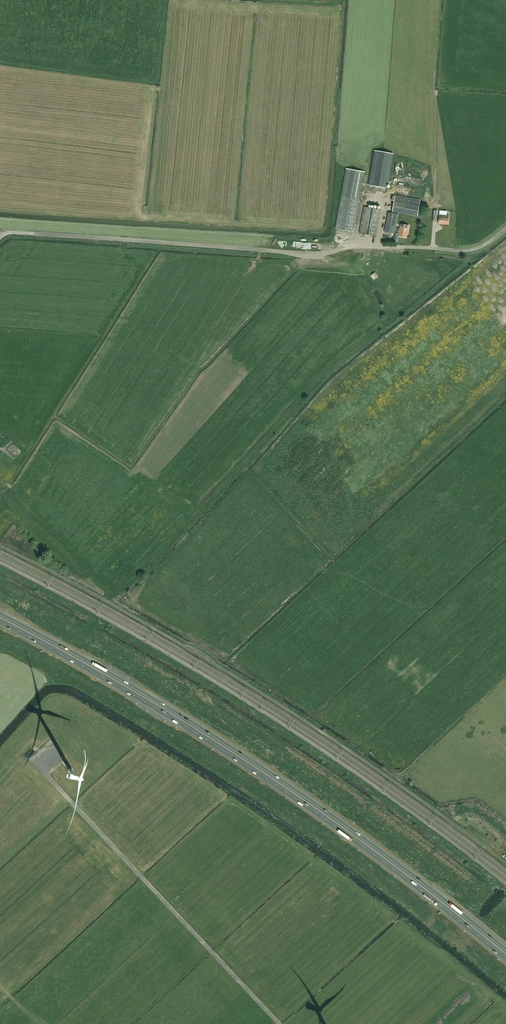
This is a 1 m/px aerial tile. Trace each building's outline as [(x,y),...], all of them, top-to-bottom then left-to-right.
[(374,150),(368,185),(387,188),(393,154),(374,150)] [(346,168),(343,188),(335,229),(354,232),(365,172),(346,168)] [(420,200),(395,195),(392,212),(417,216),(420,200)] [(364,207),(359,233),(376,236),(381,210),(364,207)] [(409,226),(400,224),(400,229),(396,228),(398,214),(388,212),(385,232),(395,234),(395,232),(399,233),(398,236),(407,237),(409,226)] [(439,214),(439,217),(438,224),(448,224),(449,215),(439,214)] [(6,443),(18,455),(24,450),(12,438),(6,443)]
